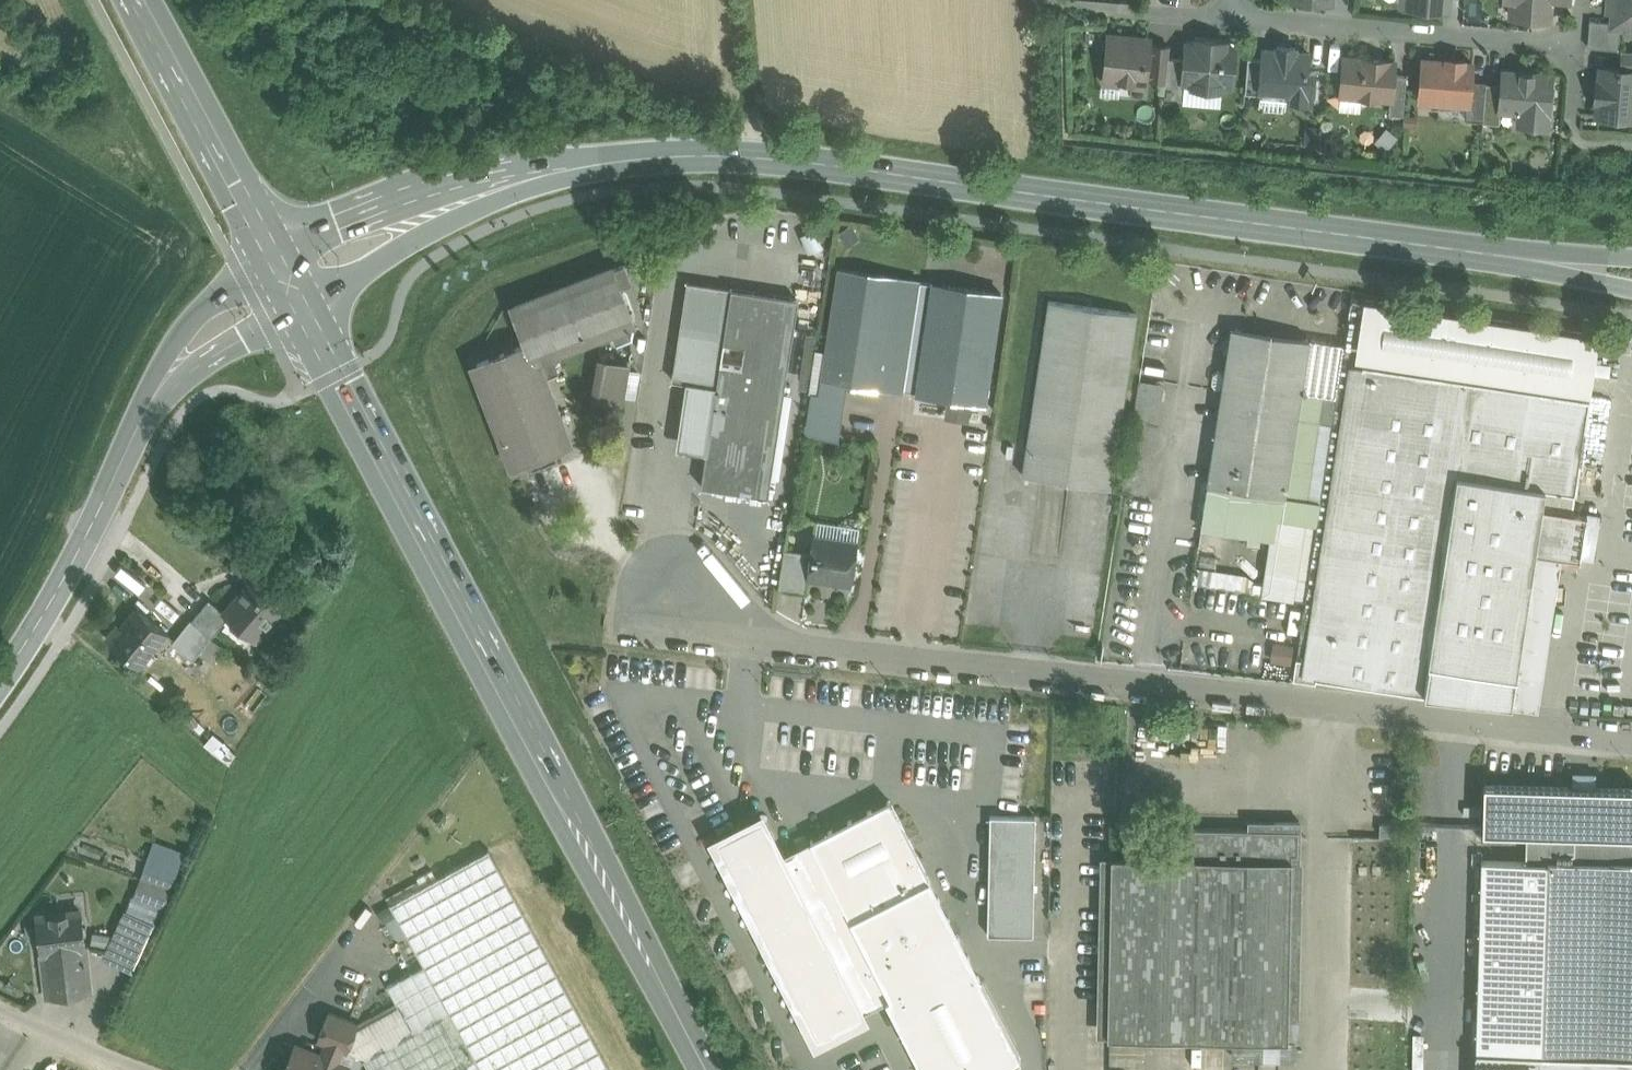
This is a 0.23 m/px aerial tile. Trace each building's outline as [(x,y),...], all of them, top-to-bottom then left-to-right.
[(1402,1),(1407,6),(1447,10),(1448,0),(1402,0),(1402,1)] [(1510,15),(1550,19),(1551,0),(1512,0),(1510,15)] [(1614,24),(1629,25),(1628,35),(1631,35),(1631,0),(1616,0),(1614,24)] [(1608,22),(1590,20),(1589,47),(1618,49),(1620,31),(1608,30),(1608,22)] [(1149,42),(1109,38),(1105,78),(1145,82),(1145,76),(1148,46),(1149,42)] [(1225,42),(1197,39),(1196,44),(1187,43),(1185,59),(1184,81),(1185,81),(1193,81),(1193,86),(1221,88),(1222,84),(1231,85),(1234,47),(1225,46),(1225,42)] [(1169,46),(1153,44),(1152,47),(1148,46),(1145,76),(1150,77),(1150,79),(1166,81),(1168,58),(1169,46)] [(1295,48),(1278,46),(1277,51),(1263,49),(1262,59),(1260,88),(1261,88),(1287,90),(1286,101),(1311,104),(1314,71),(1308,70),(1309,53),(1295,52),(1295,48)] [(1623,50),(1622,68),(1631,69),(1631,50),(1623,50)] [(1185,59),(1168,58),(1166,81),(1164,97),(1183,99),(1185,81),(1184,81),(1185,59)] [(1245,93),(1261,94),(1261,88),(1260,88),(1262,59),(1248,58),(1245,93)] [(1388,60),(1364,58),(1364,60),(1344,59),(1341,93),(1361,94),(1361,97),(1378,98),(1378,96),(1390,97),(1392,97),(1394,75),(1395,63),(1387,62),(1388,60)] [(1464,60),(1447,58),(1447,61),(1423,59),(1419,100),(1467,104),(1469,104),(1471,80),(1472,63),(1464,62),(1464,60)] [(1603,67),(1602,81),(1597,80),(1595,101),(1600,102),(1599,115),(1631,118),(1631,69),(1622,68),(1603,67)] [(1553,74),(1503,70),(1501,84),(1499,109),(1501,109),(1515,110),(1518,114),(1518,124),(1548,126),(1553,74)] [(1407,76),(1394,75),(1392,97),(1390,97),(1389,114),(1403,115),(1407,76)] [(1486,81),(1471,80),(1469,104),(1467,104),(1466,119),(1483,121),(1486,83),(1486,81)] [(1501,84),(1486,83),(1483,121),(1483,122),(1499,123),(1501,109),(1499,109),(1501,84)] [(1261,94),(1260,101),(1264,109),(1282,111),(1286,109),(1286,101),(1287,90),(1261,88),(1261,94)] [(612,268),(514,306),(528,343),(533,357),(550,351),(611,327),(617,343),(632,337),(634,326),(612,268)] [(920,281),(841,269),(824,378),(904,390),(920,281)] [(731,289),(687,282),(672,379),(686,382),(716,386),(731,289)] [(1001,294),(933,284),(917,392),(947,396),(972,400),(984,402),(1001,294)] [(797,299),(731,289),(716,386),(710,431),(701,485),(767,495),(797,299)] [(1137,314),(1049,300),(1023,474),(1111,488),(1137,314)] [(1599,337),(1364,301),(1355,359),(1590,395),(1599,337)] [(1344,344),(1231,328),(1229,341),(1227,340),(1223,343),(1222,349),(1225,353),(1227,353),(1225,372),(1218,371),(1214,375),(1212,383),(1216,388),(1222,389),(1201,528),(1247,535),(1250,512),(1317,523),(1341,363),(1342,363),(1342,361),(1341,361),(1344,344)] [(528,343),(476,363),(515,463),(567,443),(542,380),(533,357),(528,343)] [(550,351),(533,357),(542,380),(558,373),(550,351)] [(628,363),(605,360),(599,397),(623,400),(628,363)] [(1589,399),(1363,365),(1315,677),(1424,694),(1511,704),(1515,676),(1516,676),(1535,550),(1593,559),(1600,514),(1572,510),(1575,493),(1589,399)] [(716,386),(686,382),(679,426),(710,431),(716,386)] [(972,400),(947,396),(944,416),(969,420),(972,400)] [(814,532),(858,539),(859,526),(816,520),(814,532)] [(858,539),(814,532),(811,552),(807,576),(851,582),(858,539)] [(811,552),(785,548),(779,587),(805,591),(807,576),(811,552)] [(224,611),(229,616),(255,638),(285,602),(254,576),(224,611)] [(224,611),(209,598),(192,619),(212,636),(229,616),(224,611)] [(138,607),(121,627),(118,624),(107,638),(139,664),(166,631),(138,607)] [(191,619),(172,642),(193,660),(212,636),(192,619),(191,619)] [(212,636),(193,660),(206,670),(224,647),(212,636)] [(1484,784),(1483,831),(1527,832),(1526,861),(1547,861),(1548,859),(1631,862),(1631,788),(1595,787),(1595,779),(1573,778),(1573,786),(1484,784)] [(807,842),(888,1000),(924,1069),(996,1069),(1020,1058),(890,799),(807,842)] [(817,1035),(862,1011),(783,855),(759,810),(714,833),(817,1035)] [(1035,816),(991,815),(988,932),(1032,933),(1035,816)] [(1274,829),(1180,827),(1179,858),(1292,860),(1300,860),(1301,821),(1274,820),(1274,829)] [(1397,824),(1380,823),(1380,835),(1397,835),(1397,824)] [(888,1000),(807,842),(783,855),(862,1011),(888,1000)] [(183,859),(158,849),(154,862),(149,861),(142,879),(152,882),(145,900),(162,907),(175,871),(179,872),(183,859)] [(390,903),(424,964),(387,985),(413,1032),(364,1059),(370,1069),(611,1069),(489,849),(390,903)] [(1179,858),(1112,856),(1112,857),(1108,1036),(1288,1040),(1292,860),(1179,858)] [(1548,859),(1547,861),(1542,1054),(1631,1056),(1631,862),(1548,859)] [(1526,861),(1482,860),(1476,1052),(1542,1054),(1547,861),(1526,861)] [(80,911),(37,916),(41,952),(42,951),(48,997),(90,991),(84,946),(85,946),(80,911)] [(167,932),(134,919),(117,962),(150,975),(167,932)] [(357,1023),(329,1012),(318,1038),(327,1041),(343,1048),(347,1049),(357,1023)] [(321,1055),(295,1045),(285,1069),(346,1069),(348,1066),(337,1061),(343,1048),(327,1041),(321,1055)] [(1475,1052),(1475,1069),(1631,1069),(1631,1056),(1542,1054),(1476,1052),(1475,1052)]
